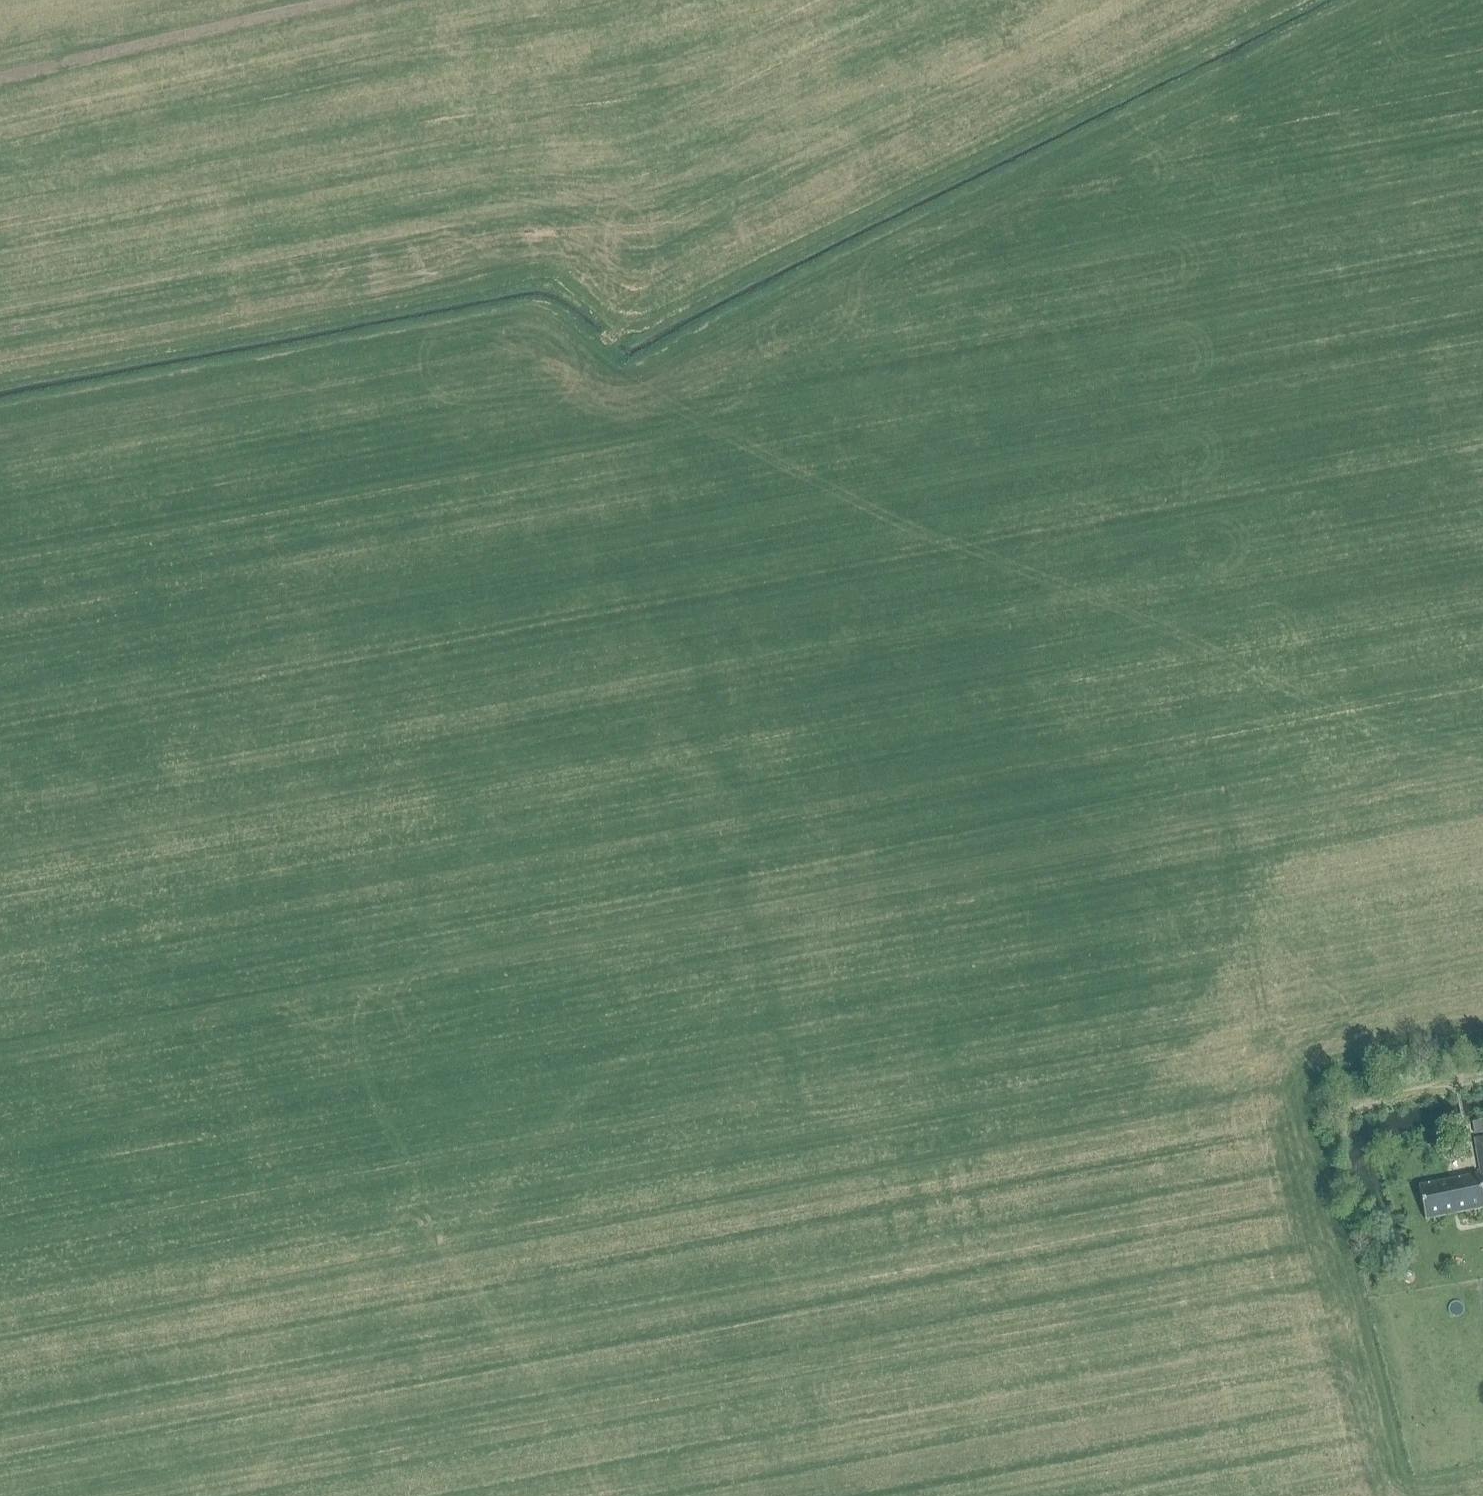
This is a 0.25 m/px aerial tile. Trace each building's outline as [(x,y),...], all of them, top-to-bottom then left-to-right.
[(1482,1209),(1482,1138),(1474,1140),(1481,1176),(1417,1188),(1424,1220),(1482,1209)]
